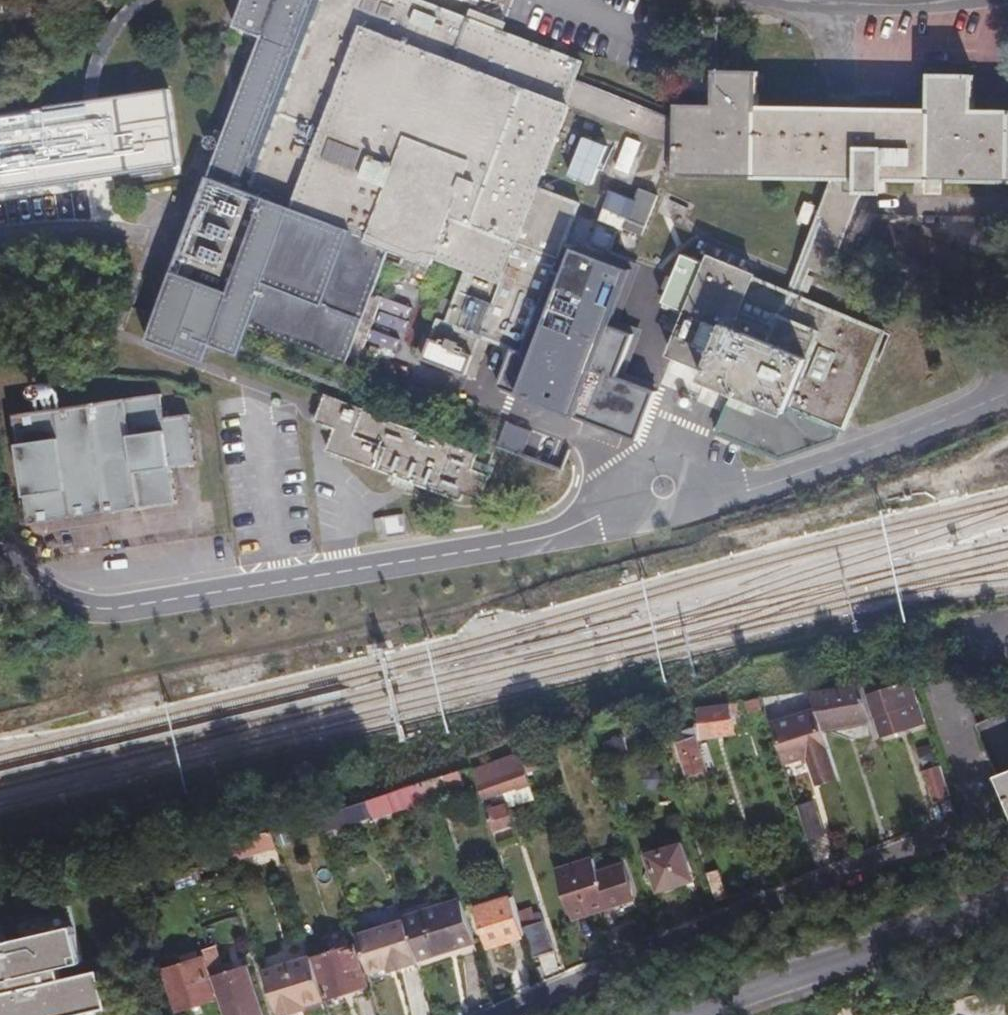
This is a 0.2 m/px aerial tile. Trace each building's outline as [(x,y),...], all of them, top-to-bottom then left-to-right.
[(587,63),(431,0),(247,0),(237,24),(266,35),(212,183),(153,343),(207,368),(216,345),(244,356),(349,398),(370,338),(396,271),(427,262),(459,274),(439,325),(431,322),(416,363),(457,379),(473,339),(510,354),(496,390),(638,441),(655,396),(620,381),(640,337),(616,328),(634,275),(568,250),(557,246),(572,205),(532,190),(563,108),(668,148),(669,121),(580,79),(587,63)] [(1007,182),(1007,111),(968,110),(969,76),(926,75),(925,110),(751,107),(751,71),(708,70),(708,104),(698,104),(670,104),(669,121),(668,148),(668,175),(828,178),(878,179),(1007,182)] [(184,168),(175,90),(84,102),(0,114),(0,193),(184,168)] [(627,137),(619,168),(632,171),(641,141),(627,137)] [(608,155),(585,146),(570,185),(593,194),(608,155)] [(878,179),(828,178),(781,294),(792,299),(804,271),(820,277),(853,201),(878,201),(878,179)] [(630,208),(605,199),(597,218),(622,227),(619,237),(637,244),(652,205),(634,198),(630,208)] [(971,301),(985,264),(933,243),(937,235),(915,227),(911,236),(869,220),(854,256),(901,275),(896,288),(920,297),(926,283),(971,301)] [(611,240),(593,233),(585,251),(604,258),(611,240)] [(774,462),(830,442),(834,432),(837,433),(878,334),(792,299),(781,294),(702,261),(699,268),(676,259),(656,307),(679,317),(660,361),(703,379),(697,394),(723,404),(710,435),(774,462)] [(41,408),(63,405),(59,383),(37,387),(41,408)] [(154,395),(9,416),(24,523),(169,502),(164,465),(189,461),(183,414),(157,417),(154,395)] [(471,458),(356,414),(357,413),(318,399),(308,425),(328,433),(320,453),(453,504),(455,497),(475,504),(488,470),(469,462),(471,458)] [(509,421),(500,442),(524,452),(533,430),(509,421)] [(876,734),(917,721),(905,683),(864,696),(876,734)] [(859,687),(808,694),(818,728),(868,719),(859,687)] [(758,711),(755,699),(740,703),(743,715),(758,711)] [(731,723),(728,704),(694,709),(697,725),(694,725),(696,739),(715,737),(714,731),(720,730),(720,725),(731,723)] [(1007,814),(1007,712),(973,726),(1007,814)] [(813,787),(829,782),(808,716),(772,727),(784,766),(805,759),(813,787)] [(683,777),(701,771),(691,738),(672,744),(683,777)] [(624,756),(619,739),(598,745),(603,762),(624,756)] [(543,761),(539,746),(516,752),(517,756),(521,768),(543,761)] [(517,756),(469,771),(477,798),(496,792),(525,783),(521,768),(517,756)] [(941,794),(934,770),(918,775),(926,799),(941,794)] [(421,789),(426,803),(459,792),(455,778),(421,789)] [(506,806),(530,798),(525,783),(496,792),(506,806)] [(391,816),(426,805),(426,803),(421,789),(386,799),(391,816)] [(366,816),(370,829),(392,822),(391,816),(386,799),(363,806),(366,816)] [(363,806),(362,802),(318,815),(322,829),(366,816),(363,806)] [(481,811),(487,830),(506,824),(501,806),(481,811)] [(810,860),(827,855),(812,807),(796,812),(810,860)] [(319,829),(315,817),(303,821),(306,833),(319,829)] [(244,837),(249,854),(273,847),(268,830),(244,837)] [(285,831),(275,835),(278,844),(288,840),(285,831)] [(221,844),(226,861),(249,854),(244,837),(221,844)] [(656,891),(690,880),(679,847),(645,858),(656,891)] [(552,871),(567,922),(629,903),(619,870),(592,878),(587,861),(552,871)] [(177,871),(169,873),(173,888),(181,887),(177,871)] [(518,935),(515,928),(506,898),(473,909),(484,946),(518,935)] [(398,923),(410,963),(469,945),(456,904),(398,923)] [(103,1010),(95,974),(57,982),(54,970),(77,965),(64,908),(0,923),(0,1014),(80,1014),(103,1010)] [(353,935),(365,973),(386,967),(393,965),(395,970),(411,965),(410,963),(398,923),(397,921),(353,935)] [(518,935),(525,958),(543,953),(534,923),(515,928),(518,935)] [(309,960),(321,1000),(346,992),(349,1001),(364,996),(361,987),(364,986),(351,947),(309,960)] [(159,969),(172,1011),(210,999),(204,979),(208,978),(202,956),(159,969)] [(272,1014),(319,1000),(306,958),(259,973),(272,1014)] [(222,1014),(257,1014),(242,967),(210,977),(222,1014)]
